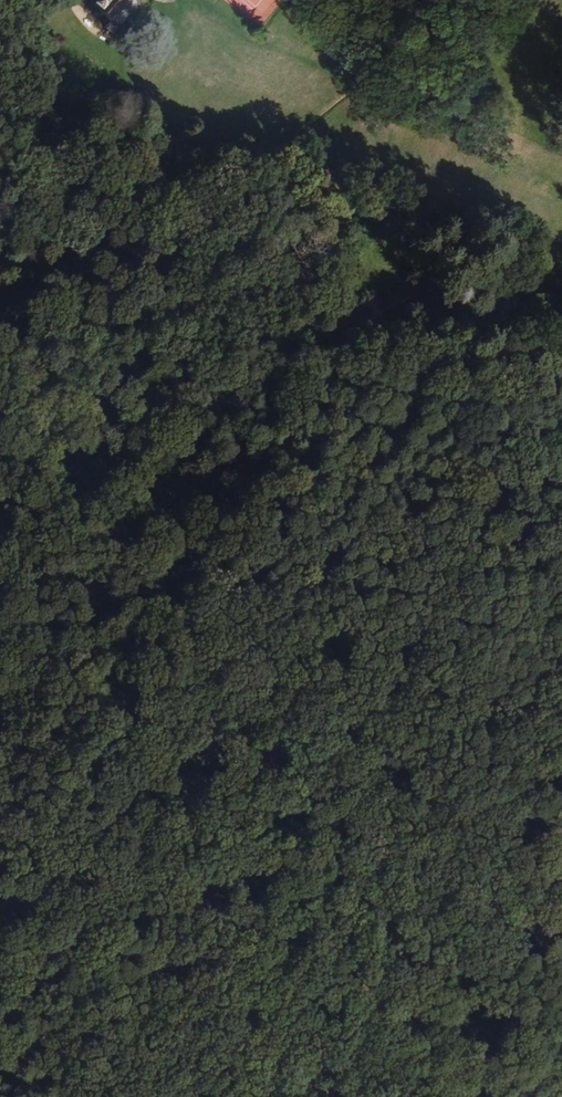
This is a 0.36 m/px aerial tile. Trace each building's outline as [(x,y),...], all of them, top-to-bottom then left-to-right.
[(101,7),(104,3),(100,0),(73,0),(63,12),(81,28),(88,20),(98,30),(111,16),(101,7)]
